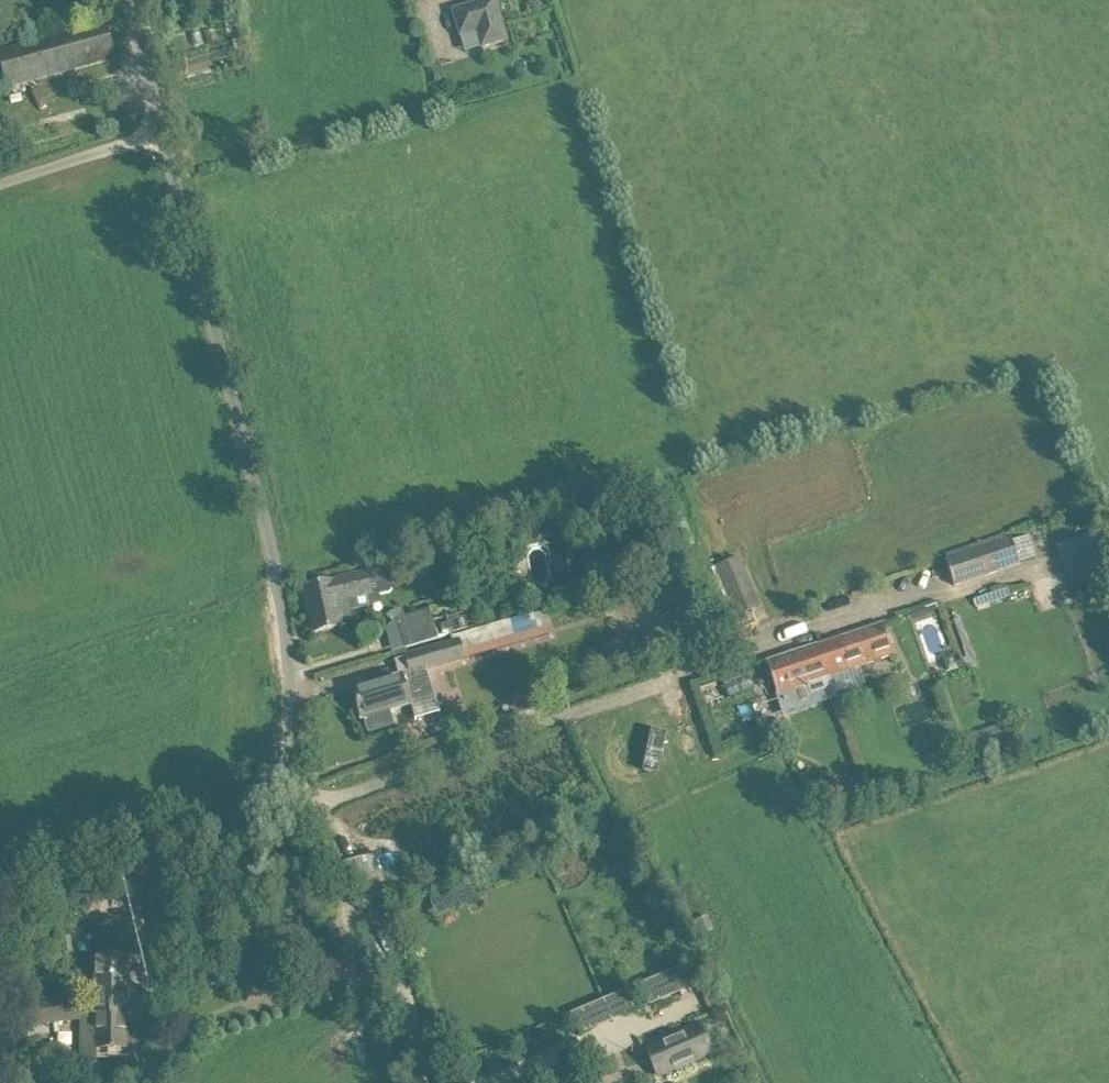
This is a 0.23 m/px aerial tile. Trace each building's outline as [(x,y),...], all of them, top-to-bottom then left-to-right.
[(212,10),(238,6),(238,0),(210,0),(212,10)] [(496,0),(488,0),(453,10),(460,36),(477,31),(482,48),(507,40),(496,0)] [(105,23),(0,51),(0,60),(8,89),(115,59),(105,23)] [(1012,540),(945,563),(953,586),(1020,563),(1012,540)] [(759,607),(738,558),(716,567),(737,616),(759,607)] [(345,626),(344,622),(353,620),(349,602),(348,602),(347,600),(378,593),(379,595),(390,592),(393,588),(390,575),(385,576),(383,566),(368,569),(369,574),(367,574),(367,573),(302,588),(312,634),(345,626)] [(428,608),(404,615),(413,642),(436,634),(428,608)] [(455,642),(406,657),(411,673),(427,668),(427,669),(549,633),(544,616),(455,642)] [(839,638),(819,645),(830,676),(861,665),(894,654),(884,624),(840,639),(839,638)] [(767,662),(766,662),(766,663),(777,696),(805,686),(809,697),(834,689),(833,685),(830,676),(819,645),(767,662)] [(387,680),(353,690),(362,719),(365,718),(369,732),(393,725),(389,711),(410,704),(411,704),(410,699),(434,692),(427,669),(427,668),(411,673),(388,679),(387,680)] [(382,871),(352,879),(359,905),(389,897),(382,871)] [(95,976),(95,1008),(113,1007),(114,1027),(128,1027),(128,976),(126,976),(126,963),(106,963),(106,976),(95,976)] [(687,964),(640,983),(650,1005),(696,985),(687,964)] [(578,1034),(629,1011),(619,990),(568,1014),(578,1034)] [(352,995),(340,1000),(344,1008),(356,1003),(352,995)] [(113,1007),(95,1008),(78,1008),(76,997),(36,1003),(39,1021),(11,1026),(13,1040),(61,1031),(60,1023),(83,1019),(83,1049),(128,1049),(128,1027),(114,1027),(113,1007)] [(11,1026),(39,1021),(36,1003),(8,1008),(11,1026)] [(647,1049),(658,1074),(711,1052),(700,1027),(647,1049)]
